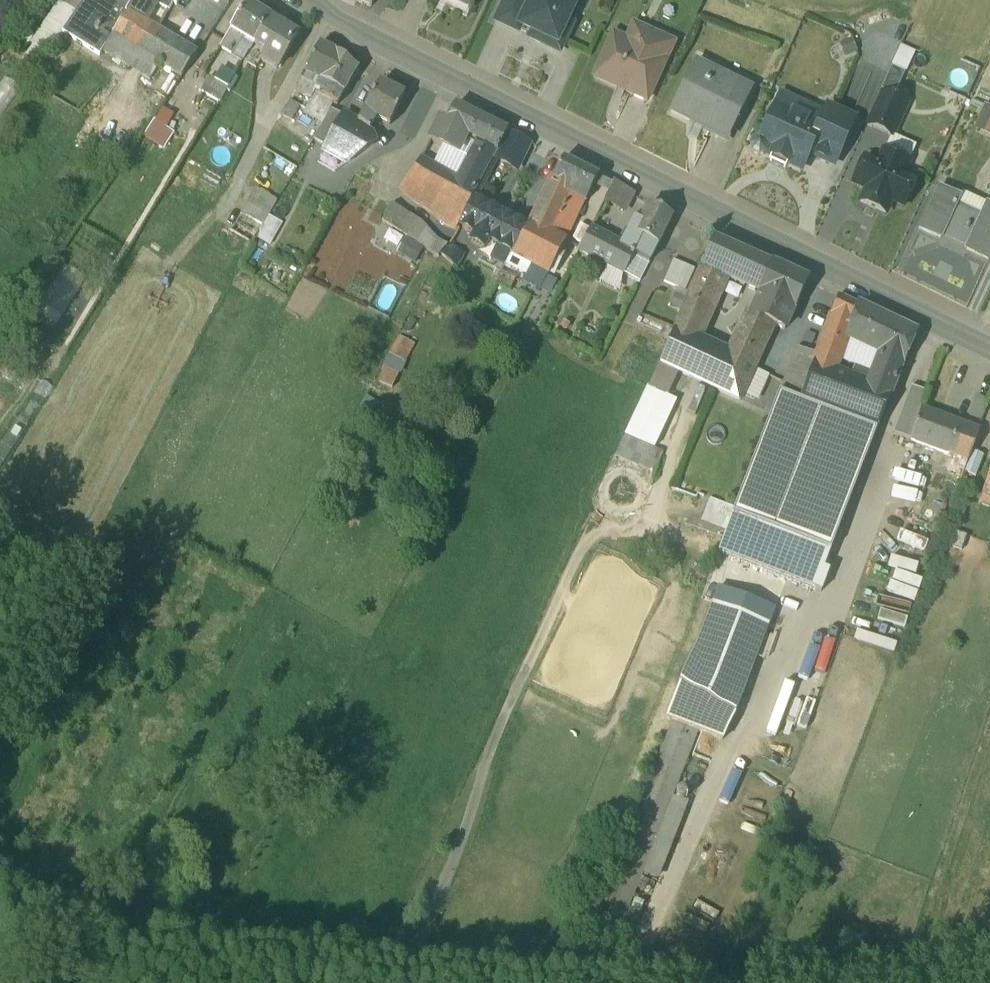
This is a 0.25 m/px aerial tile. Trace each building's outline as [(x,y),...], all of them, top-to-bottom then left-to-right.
[(114,6),(104,0),(87,0),(75,16),(63,38),(99,61),(103,55),(127,17),(128,16),(128,15),(136,0),(117,0),(114,6)] [(63,8),(65,9),(74,15),(75,16),(87,0),(68,0),(63,8)] [(128,15),(128,16),(127,17),(141,25),(150,12),(156,15),(158,11),(168,16),(173,8),(176,9),(181,0),(136,0),(128,15)] [(496,17),(518,27),(521,22),(520,22),(530,0),(504,0),(496,17)] [(573,0),(530,0),(520,22),(521,22),(543,33),(557,39),(567,18),(575,1),(573,0)] [(269,22),(246,8),(220,52),(230,58),(241,40),(254,47),(269,22)] [(65,9),(56,22),(65,28),(74,15),(65,9)] [(127,17),(103,55),(149,84),(160,69),(181,82),(197,58),(141,25),(127,17)] [(567,18),(557,39),(543,33),(541,38),(560,47),(572,21),(567,18)] [(297,39),(269,22),(254,47),(253,49),(265,56),(260,64),(277,73),(297,39)] [(644,47),(613,33),(597,69),(627,83),(625,88),(647,98),(673,40),(651,31),(644,47)] [(902,44),(882,87),(889,90),(891,86),(897,89),(915,50),(902,44)] [(357,68),(319,48),(300,86),(304,88),(300,97),(311,102),(314,97),(333,107),(337,108),(357,68)] [(751,87),(696,60),(671,110),(691,120),(693,116),(728,133),(751,87)] [(235,80),(221,72),(214,84),(228,92),(235,80)] [(405,90),(380,78),(365,108),(365,109),(357,124),(357,125),(369,131),(377,115),(390,121),(405,90)] [(908,101),(883,90),(868,123),(893,134),(908,101)] [(333,107),(314,97),(311,102),(304,117),(323,126),(331,112),(331,111),(333,107)] [(986,105),(972,99),(969,107),(983,113),(986,105)] [(507,128),(456,101),(446,119),(441,116),(431,135),(458,149),(465,135),(475,140),(458,173),(476,183),(496,145),(497,146),(507,128)] [(821,121),(778,101),(761,138),(759,137),(753,140),(751,145),(753,151),(759,154),(764,152),(765,150),(801,166),(809,150),(834,162),(855,117),(828,104),(821,121)] [(299,111),(289,104),(280,118),(290,125),(299,111)] [(987,104),(986,105),(983,113),(979,121),(989,126),(989,106),(987,104)] [(343,118),(331,112),(323,126),(313,143),(326,149),(343,118)] [(355,124),(343,118),(326,149),(323,154),(345,167),(373,147),(369,131),(357,125),(357,124),(355,123),(355,124)] [(531,138),(509,128),(496,153),(518,164),(531,138)] [(909,159),(884,148),(878,160),(865,155),(854,180),(867,186),(861,198),(886,210),(892,197),(905,203),(916,177),(903,172),(909,159)] [(444,166),(421,154),(400,191),(423,204),(444,166)] [(599,173),(563,154),(551,179),(570,188),(569,190),(583,197),(586,198),(599,173)] [(458,173),(444,165),(444,166),(423,204),(457,221),(476,183),(458,173)] [(570,188),(551,179),(532,219),(550,229),(562,204),(569,190),(570,188)] [(632,190),(614,179),(605,196),(623,207),(632,190)] [(956,203),(960,196),(940,187),(922,227),(941,236),(943,231),(969,243),(967,248),(987,258),(989,252),(989,205),(987,203),(982,215),(956,203)] [(583,197),(569,190),(562,204),(566,206),(571,209),(576,211),(583,197)] [(275,202),(255,191),(230,234),(243,241),(250,245),(275,202)] [(473,194),(472,195),(459,221),(475,229),(471,235),(485,243),(489,236),(514,249),(528,222),(488,202),(473,194)] [(673,213),(650,201),(641,218),(636,215),(629,228),(626,226),(619,239),(617,242),(632,250),(649,259),(673,213)] [(447,241),(392,206),(382,222),(437,257),(447,241)] [(532,219),(530,218),(528,222),(514,249),(550,268),(567,237),(532,219)] [(619,239),(591,223),(578,246),(622,269),(632,250),(617,242),(619,239)] [(772,260),(714,234),(702,261),(687,292),(689,293),(675,324),(696,334),(713,296),(719,298),(729,273),(759,287),(772,260)] [(465,247),(450,240),(441,256),(456,264),(465,247)] [(649,259),(632,250),(622,269),(639,278),(649,259)] [(695,265),(674,255),(664,277),(686,286),(695,265)] [(807,276),(772,259),(772,260),(759,287),(749,308),(745,306),(726,348),(729,349),(715,382),(742,394),(744,389),(758,396),(770,370),(756,363),(762,349),(743,339),(753,317),(773,326),(775,320),(785,325),(807,276)] [(516,273),(502,266),(497,276),(510,284),(516,273)] [(54,325),(76,294),(56,280),(34,312),(54,325)] [(860,301),(839,291),(833,306),(855,314),(860,301)] [(917,328),(860,301),(855,314),(854,318),(886,334),(874,366),(880,373),(882,369),(897,375),(917,328)] [(818,349),(815,357),(836,365),(854,318),(855,314),(833,306),(818,349)] [(773,326),(753,317),(743,339),(762,349),(773,326)] [(696,334),(675,324),(661,356),(715,382),(729,349),(726,348),(696,334)] [(818,349),(797,341),(780,386),(801,394),(815,357),(818,349)] [(680,366),(661,356),(650,381),(669,390),(680,366)] [(878,424),(897,375),(882,369),(880,373),(874,366),(870,378),(836,365),(815,357),(801,394),(878,424)] [(392,385),(396,373),(382,369),(378,381),(392,385)] [(669,390),(650,381),(626,430),(655,442),(678,395),(669,390)] [(911,381),(894,429),(912,435),(922,404),(928,387),(911,381)] [(801,394),(780,386),(734,508),(831,545),(878,424),(801,394)] [(989,396),(977,392),(970,411),(981,416),(989,396)] [(980,427),(922,404),(912,435),(950,450),(969,457),(980,427)] [(626,430),(618,448),(657,464),(664,445),(655,442),(626,430)] [(969,457),(950,450),(942,473),(960,480),(969,457)] [(733,501),(710,492),(706,513),(725,520),(733,501)] [(831,545),(734,508),(720,544),(822,584),(831,563),(825,561),(831,545)] [(770,614),(715,593),(680,683),(734,704),(770,614)] [(734,704),(680,683),(667,716),(722,737),(734,704)] [(699,736),(674,726),(590,936),(615,946),(699,736)]
